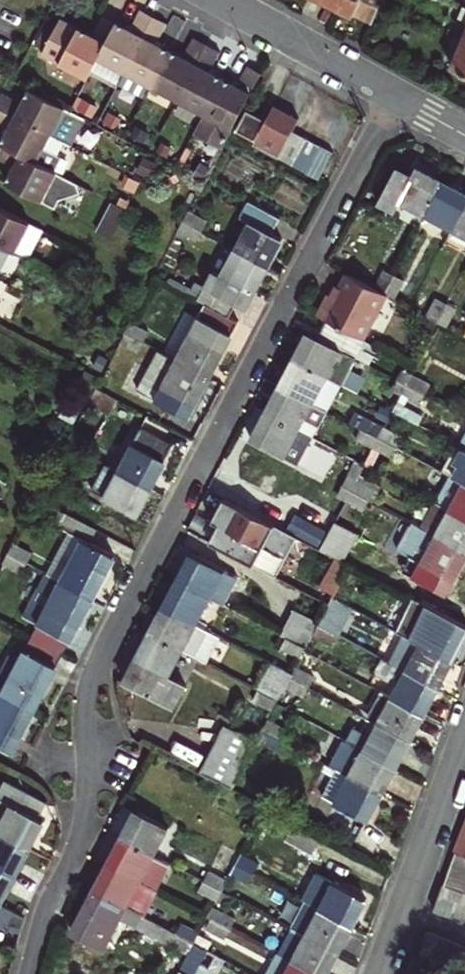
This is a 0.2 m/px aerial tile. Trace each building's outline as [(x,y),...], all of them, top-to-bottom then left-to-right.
[(326,0),(368,19),(377,0),(326,0)] [(121,26),(102,63),(129,78),(158,22),(146,15),(136,35),(121,26)] [(102,63),(121,26),(107,19),(97,39),(65,22),(46,59),(92,82),(95,75),(102,63)] [(158,22),(129,78),(123,89),(149,103),(155,92),(175,55),(162,48),(172,29),(158,22)] [(463,38),(451,66),(464,72),(464,39),(463,38)] [(155,92),(182,106),(212,51),(200,44),(190,63),(175,55),(155,92)] [(212,51),(182,106),(208,119),(228,83),(216,78),(226,58),(212,51)] [(123,89),(129,78),(102,63),(95,75),(123,89)] [(243,91),(228,83),(208,119),(198,137),(226,152),(265,79),(253,72),(243,91)] [(55,143),(70,115),(33,96),(25,111),(5,101),(0,110),(0,114),(55,143)] [(240,135),(261,146),(272,126),(273,124),(251,113),(240,135)] [(55,143),(0,114),(0,131),(11,137),(4,151),(41,170),(55,143)] [(273,124),(272,126),(281,131),(295,138),(301,127),(278,114),(273,124)] [(258,152),(267,157),(281,131),(272,126),(261,146),(258,152)] [(295,138),(281,131),(267,157),(281,164),(295,138)] [(281,164),(295,171),(308,145),(295,138),(281,164)] [(308,178),(321,152),(308,145),(295,171),(308,178)] [(4,151),(0,160),(0,163),(17,171),(8,189),(56,214),(62,203),(83,196),(82,191),(41,170),(4,151)] [(334,159),(321,152),(308,178),(320,185),(334,159)] [(427,223),(445,188),(419,174),(415,183),(400,175),(382,209),(396,217),(401,208),(427,223)] [(454,237),(464,216),(464,199),(445,188),(427,223),(454,237)] [(401,208),(396,217),(422,232),(427,223),(401,208)] [(253,230),(275,241),(283,226),(252,210),(244,225),(253,230)] [(11,257),(28,266),(43,237),(0,214),(0,251),(11,257)] [(454,237),(464,242),(464,216),(454,237)] [(209,227),(192,218),(186,228),(204,237),(209,227)] [(199,247),(204,237),(186,228),(182,237),(199,247)] [(253,230),(239,255),(271,272),(285,246),(275,241),(253,230)] [(11,257),(0,251),(0,278),(11,257)] [(247,315),(271,272),(239,255),(224,283),(216,279),(201,307),(210,311),(233,323),(239,311),(247,315)] [(386,299),(395,282),(388,277),(378,295),(386,299)] [(332,301),(321,322),(331,327),(373,349),(396,305),(386,299),(378,295),(351,281),(339,305),(332,301)] [(386,299),(396,305),(406,287),(395,282),(386,299)] [(440,328),(449,311),(439,305),(429,323),(440,328)] [(212,384),(241,328),(233,323),(210,311),(196,337),(179,328),(162,359),(212,384)] [(440,328),(449,333),(459,316),(449,311),(440,328)] [(298,366),(329,383),(349,393),(373,349),(331,327),(321,346),(311,341),(298,366)] [(150,340),(133,331),(127,341),(145,350),(150,340)] [(140,358),(145,350),(127,341),(123,349),(140,358)] [(197,412),(212,384),(162,359),(161,358),(145,388),(165,399),(167,395),(197,412)] [(283,394),(315,410),(329,383),(298,366),(283,394)] [(432,390),(414,380),(409,391),(426,400),(432,390)] [(426,400),(409,391),(403,401),(420,411),(426,400)] [(270,419),(301,435),(315,410),(283,394),(270,419)] [(255,447),(301,470),(315,443),(301,435),(270,419),(255,447)] [(54,424),(50,432),(64,439),(68,431),(54,424)] [(369,425),(363,435),(380,444),(386,434),(369,425)] [(404,443),(386,434),(380,444),(398,453),(404,443)] [(121,477),(122,478),(154,494),(176,453),(142,435),(121,477)] [(357,446),(375,455),(380,444),(363,435),(357,446)] [(398,453),(380,444),(375,455),(392,464),(398,453)] [(70,451),(65,461),(81,469),(86,459),(70,451)] [(464,488),(464,454),(462,452),(448,479),(458,484),(464,488)] [(339,503),(347,507),(352,497),(358,486),(367,470),(359,466),(339,503)] [(140,520),(154,494),(122,478),(121,477),(109,471),(95,497),(140,520)] [(464,522),(464,488),(458,484),(444,511),(464,522)] [(352,497),(370,507),(376,496),(358,486),(352,497)] [(365,517),(370,507),(352,497),(347,507),(365,517)] [(99,536),(41,505),(34,520),(76,542),(92,550),(99,536)] [(215,544),(213,548),(256,571),(265,553),(288,564),(299,543),(228,505),(216,527),(222,530),(215,544)] [(444,511),(434,506),(420,533),(464,557),(464,522),(444,511)] [(215,544),(222,530),(216,527),(198,518),(191,532),(215,544)] [(292,533),(320,548),(328,533),(300,518),(292,533)] [(464,573),(464,557),(420,533),(411,528),(397,553),(458,587),(464,573)] [(358,541),(336,529),(322,555),(333,561),(344,567),(358,541)] [(54,583),(64,588),(96,605),(117,564),(92,550),(76,542),(54,583)] [(12,561),(30,570),(35,560),(17,551),(12,561)] [(0,584),(0,592),(12,598),(21,581),(23,582),(30,570),(12,561),(0,584)] [(333,561),(316,593),(336,604),(353,571),(344,567),(333,561)] [(182,587),(214,604),(227,612),(241,587),(196,562),(182,587)] [(73,647),(96,605),(64,588),(54,583),(50,581),(28,623),(41,630),(65,643),(73,647)] [(214,604),(182,587),(168,614),(199,631),(214,604)] [(321,633),(338,641),(353,613),(336,604),(321,633)] [(455,669),(464,649),(464,631),(431,613),(412,645),(455,669)] [(199,631),(168,614),(154,640),(185,656),(200,664),(213,638),(199,631)] [(291,646),(307,654),(317,635),(301,627),(291,646)] [(34,644),(66,661),(73,647),(65,643),(41,630),(34,644)] [(333,651),(338,641),(321,633),(317,642),(333,651)] [(185,656),(154,640),(139,666),(128,687),(178,713),(188,692),(171,683),(185,656)] [(406,642),(392,669),(441,694),(455,669),(412,645),(406,642)] [(5,679),(0,688),(0,697),(37,716),(66,661),(34,644),(27,657),(14,684),(5,679)] [(303,662),(307,654),(291,646),(287,654),(303,662)] [(18,652),(5,679),(14,684),(27,657),(18,652)] [(385,699),(427,721),(441,694),(392,669),(385,666),(378,679),(392,686),(385,699)] [(277,672),(264,697),(280,705),(283,707),(289,695),(294,685),(296,682),(277,672)] [(316,683),(300,674),(296,682),(294,685),(310,693),(316,683)] [(305,703),(310,693),(294,685),(289,695),(305,703)] [(37,716),(0,697),(0,751),(14,758),(37,716)] [(275,714),(280,705),(264,697),(259,706),(275,714)] [(427,721),(385,699),(372,726),(380,731),(413,747),(427,721)] [(288,737),(272,728),(267,738),(283,747),(288,737)] [(358,734),(350,748),(398,774),(413,747),(380,731),(374,743),(358,734)] [(235,734),(209,784),(236,798),(261,748),(235,734)] [(278,757),(283,747),(267,738),(261,748),(278,757)] [(398,774),(350,748),(347,747),(333,773),(337,776),(384,800),(398,774)] [(370,827),(384,800),(337,776),(324,802),(370,827)] [(32,856),(46,829),(41,826),(50,810),(12,791),(3,806),(13,812),(0,837),(0,840),(32,856)] [(142,818),(128,844),(159,861),(173,835),(142,818)] [(322,843),(297,829),(288,845),(314,859),(322,843)] [(2,912),(32,856),(0,840),(0,911),(2,912)] [(114,871),(159,895),(173,868),(159,861),(128,844),(114,871)] [(458,858),(446,891),(464,897),(464,860),(458,858)] [(260,870),(245,862),(241,871),(255,879),(260,870)] [(114,871),(98,900),(143,925),(159,895),(114,871)] [(249,890),(255,879),(241,871),(235,882),(249,890)] [(227,897),(232,887),(215,877),(209,887),(227,897)] [(227,897),(209,887),(203,897),(221,907),(227,897)] [(323,915),(356,932),(369,906),(337,889),(323,915)] [(446,891),(435,918),(454,925),(456,922),(464,926),(464,897),(446,891)] [(171,959),(189,968),(197,953),(179,943),(143,925),(98,900),(75,943),(107,959),(122,930),(172,956),(171,959)] [(309,908),(295,934),(341,959),(356,932),(323,915),(309,908)] [(19,940),(23,923),(2,912),(0,911),(0,935),(19,940)] [(215,925),(232,934),(237,925),(219,916),(215,925)] [(226,945),(232,934),(215,925),(209,937),(226,945)] [(184,934),(179,943),(197,953),(202,943),(184,934)] [(295,934),(281,960),(308,973),(333,973),(341,959),(295,934)] [(446,973),(464,973),(464,954),(428,938),(418,962),(427,966),(446,973)] [(186,973),(200,973),(208,959),(197,953),(189,968),(186,973)] [(281,960),(274,973),(308,973),(281,960)] [(427,966),(418,962),(415,961),(410,973),(424,973),(427,966)]
